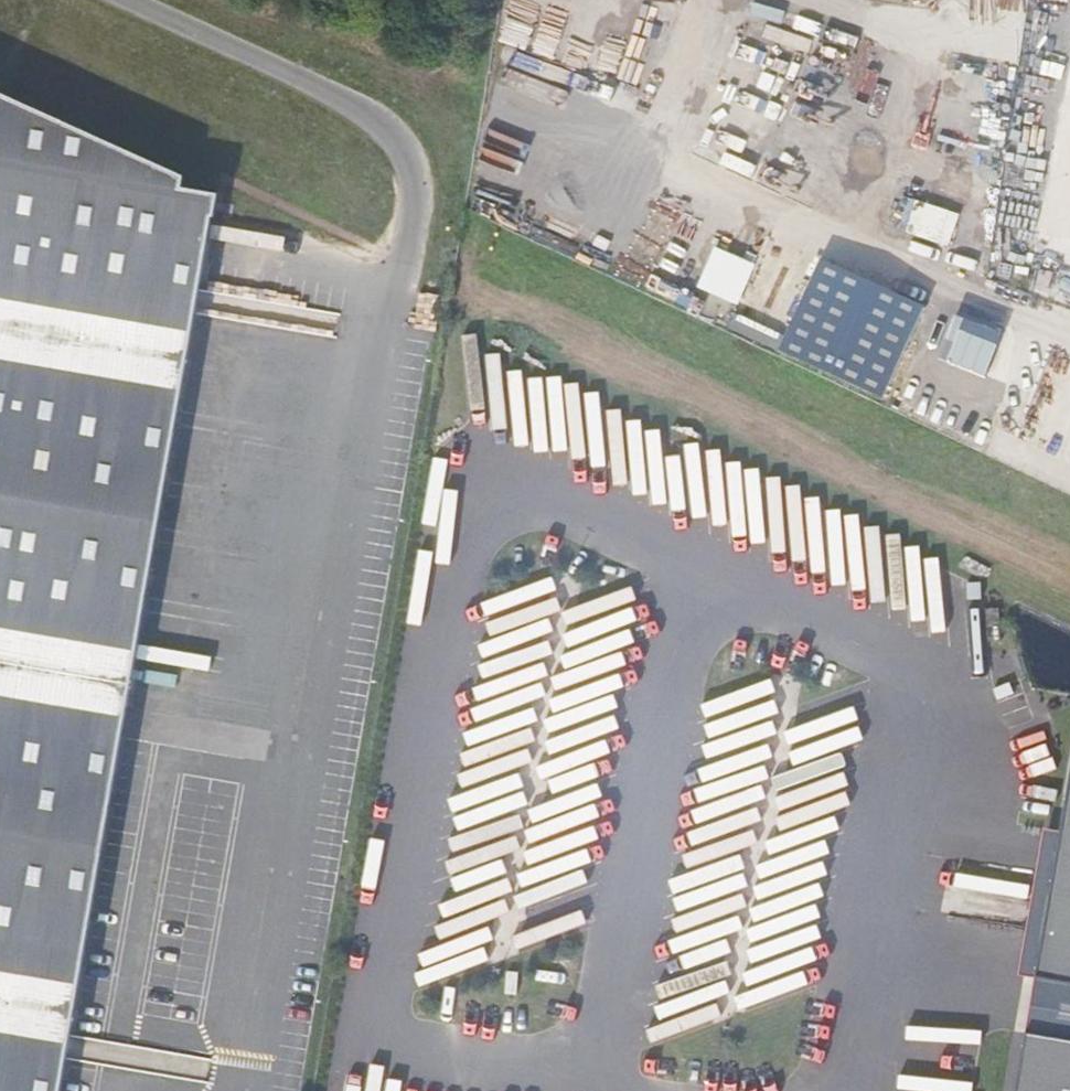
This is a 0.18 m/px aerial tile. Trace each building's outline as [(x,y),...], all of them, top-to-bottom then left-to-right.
[(67,1060),(71,1034),(124,733),(128,707),(196,315),(200,289),(219,193),(183,188),(185,177),(0,94),(0,1090),(62,1090),(67,1060)] [(806,281),(778,345),(883,391),(911,327),(806,281)] [(986,369),(1004,325),(966,311),(949,354),(986,369)] [(1051,885),(1038,978),(1069,984),(1069,776),(1051,885)] [(1038,978),(1051,885),(1035,882),(1023,974),(1038,978)] [(1038,978),(1017,1087),(1038,1090),(1069,1090),(1069,984),(1038,978)]
